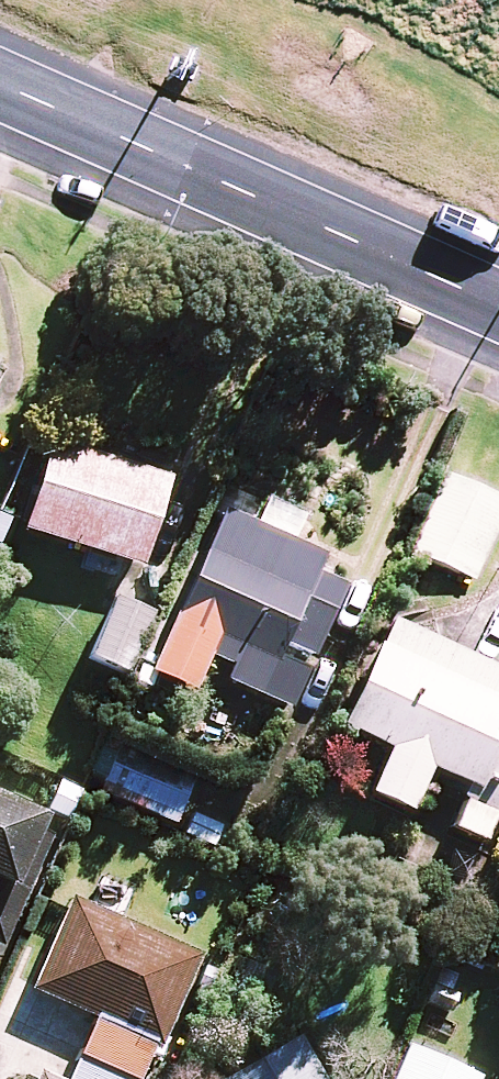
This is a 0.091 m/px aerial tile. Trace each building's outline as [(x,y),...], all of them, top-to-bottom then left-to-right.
[(164,478),(47,442),(21,529),(137,565),(164,478)] [(442,476),(410,553),(474,579),(498,517),(498,500),(442,476)] [(266,495),(252,525),(295,545),(309,515),(266,495)] [(295,545),(252,525),(222,511),(149,670),(191,689),(200,668),(258,695),(291,623),(320,636),(342,586),(310,571),(317,555),(295,545)] [(150,610),(115,595),(88,655),(123,671),(150,610)] [(387,621),(339,725),(387,747),(367,791),(407,810),(428,765),(468,784),(447,829),(485,846),(498,815),(498,673),(387,621)] [(189,788),(100,746),(84,781),(172,823),(189,788)] [(0,802),(0,943),(53,826),(0,802)] [(130,1078),(138,1078),(190,956),(68,905),(32,991),(93,1016),(77,1057),(130,1078)] [(297,1034),(225,1078),(325,1078),(297,1034)] [(406,1046),(392,1078),(474,1078),(475,1077),(406,1046)] [(77,1057),(67,1078),(130,1078),(77,1057)]
